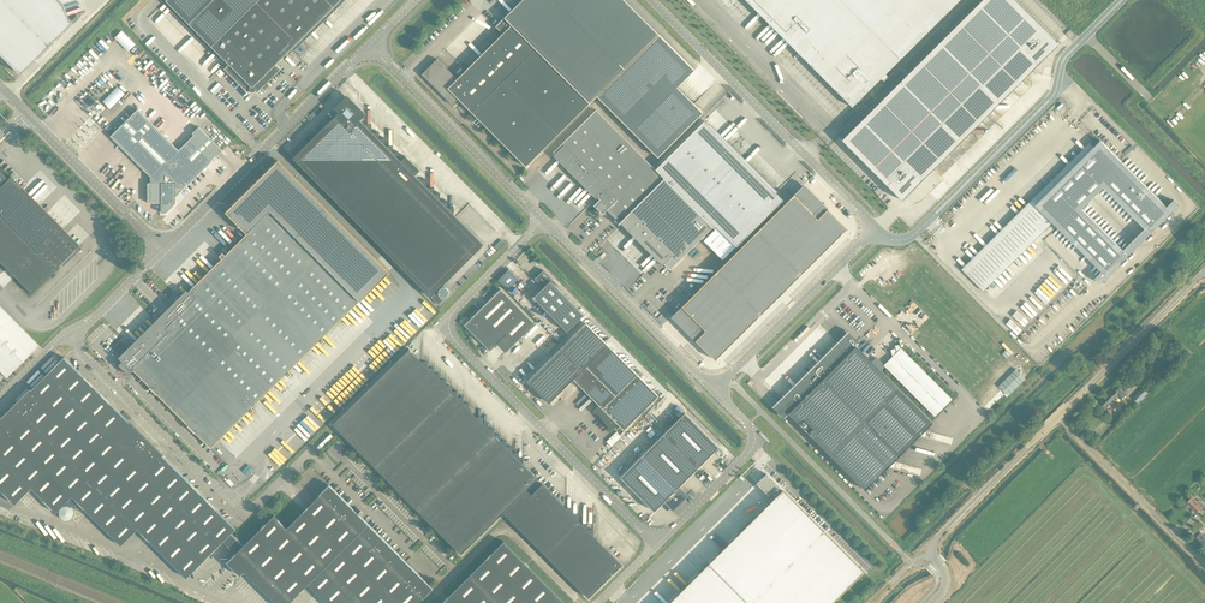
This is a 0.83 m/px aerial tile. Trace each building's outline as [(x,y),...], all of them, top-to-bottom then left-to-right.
[(21,74),(73,22),(74,23),(80,18),(77,15),(72,21),(68,17),(64,4),(75,0),(0,0),(0,53),(21,74)] [(166,1),(229,64),(224,69),(248,93),(250,91),(251,92),(254,92),(255,91),(257,93),(281,69),(276,64),(319,22),(340,0),(167,0),(166,1)] [(430,82),(432,84),(452,105),(458,99),(526,166),(597,95),(658,157),(702,113),(677,87),(694,70),(624,0),(522,0),(504,17),(495,26),(503,33),(466,70),(459,77),(457,79),(447,69),(444,67),(440,71),(441,71),(439,73),(437,71),(435,73),(437,75),(436,76),(436,75),(430,82)] [(852,107),(959,0),(746,0),(852,107)] [(841,139),(885,184),(901,200),(990,112),(1039,63),(1057,44),(1027,14),(1013,0),(981,0),(907,74),(856,124),(841,139)] [(122,31),(115,38),(122,44),(129,51),(135,44),(122,31)] [(118,87),(103,102),(110,108),(124,94),(118,87)] [(419,180),(415,175),(420,170),(417,167),(405,156),(400,161),(399,159),(399,152),(393,152),(393,146),(386,146),(385,145),(385,138),(379,138),(379,132),(372,132),(372,125),(364,125),(360,120),(366,114),(347,95),(334,108),(338,112),(293,158),(430,296),(483,244),(454,214),(454,207),(448,207),(448,201),(440,201),(440,194),(434,194),(434,188),(426,188),(426,180),(419,180)] [(138,109),(111,136),(148,174),(148,203),(150,203),(161,203),(161,213),(166,213),(176,203),(176,197),(188,185),(203,170),(212,161),(211,161),(215,156),(216,157),(223,151),(199,127),(198,127),(192,133),(194,135),(190,139),(179,150),(138,109)] [(669,269),(701,238),(722,259),(733,249),(736,246),(737,245),(783,200),(704,121),(655,169),(596,110),(553,152),(555,154),(553,155),(596,199),(598,197),(600,199),(597,202),(603,213),(602,214),(607,210),(619,222),(618,224),(620,223),(622,224),(622,225),(658,260),(658,261),(661,264),(662,265),(664,263),(669,269)] [(1173,200),(1167,207),(1101,140),(1094,147),(1090,142),(962,269),(984,291),(1053,222),(1102,271),(1095,278),(1098,281),(1100,283),(1136,248),(1144,240),(1179,205),(1173,200)] [(122,340),(114,348),(123,357),(122,358),(123,360),(120,363),(126,369),(125,371),(129,375),(134,370),(150,387),(157,394),(188,425),(195,432),(211,448),(215,444),(218,446),(221,443),(219,440),(248,411),(251,413),(254,410),(252,407),(277,382),(285,374),(288,377),(291,373),(289,371),(319,341),(321,344),(325,340),(322,338),(352,308),(355,311),(358,307),(355,305),(359,301),(389,271),(283,164),(277,159),(225,210),(231,216),(248,233),(225,255),(223,253),(219,256),(222,258),(188,292),(181,299),(178,295),(174,300),(177,303),(170,311),(164,305),(158,312),(163,317),(131,349),(122,340)] [(30,293),(75,248),(75,249),(79,245),(11,177),(7,180),(8,179),(0,171),(0,263),(30,293)] [(784,203),(672,316),(712,355),(713,356),(714,356),(715,356),(716,356),(717,356),(718,355),(843,231),(843,230),(844,229),(844,228),(844,227),(844,226),(844,225),(843,225),(843,224),(842,223),(808,190),(790,209),(784,203)] [(508,270),(498,280),(508,290),(519,280),(508,270)] [(543,287),(533,297),(567,331),(584,314),(554,284),(556,283),(543,270),(535,279),(543,287)] [(448,289),(447,288),(446,288),(446,287),(445,287),(444,287),(443,287),(442,287),(441,287),(441,288),(440,288),(439,289),(439,290),(438,291),(438,292),(438,293),(439,294),(439,295),(440,296),(441,296),(441,297),(442,297),(443,297),(444,297),(445,297),(446,296),(447,295),(448,295),(448,294),(448,293),(448,292),(448,291),(448,290),(448,289)] [(500,289),(464,325),(490,351),(506,334),(515,343),(534,324),(500,289)] [(431,297),(438,304),(443,300),(436,293),(431,297)] [(6,377),(38,345),(0,306),(0,371),(6,377)] [(549,403),(573,379),(599,405),(597,407),(599,411),(597,413),(601,417),(610,430),(611,430),(617,423),(624,430),(658,396),(607,344),(586,323),(527,381),(549,403)] [(783,418),(788,413),(864,489),(932,422),(856,346),(859,342),(848,331),(772,406),(783,418)] [(892,356),(883,365),(934,416),(952,399),(901,348),(900,349),(899,344),(895,345),(897,352),(896,353),(895,348),(890,349),(892,356)] [(397,489),(473,414),(469,410),(469,404),(463,404),(463,398),(458,398),(458,392),(452,392),(452,386),(446,386),(446,380),(440,380),(440,374),(434,374),(434,368),(428,368),(428,362),(422,362),(409,349),(333,424),(397,489)] [(186,578),(223,541),(235,554),(227,562),(240,575),(244,571),(276,602),(289,602),(308,584),(327,602),(421,602),(419,601),(423,597),(431,588),(359,516),(362,512),(358,508),(355,511),(329,486),(321,494),(287,528),(274,515),(244,545),(232,533),(236,529),(162,455),(163,454),(131,422),(130,423),(64,357),(31,390),(30,389),(0,419),(0,489),(15,504),(31,488),(56,513),(67,502),(73,508),(78,502),(121,545),(137,529),(186,578)] [(1118,395),(1122,398),(1126,394),(1119,387),(1115,392),(1113,394),(1110,391),(1101,401),(1107,407),(1117,397),(1118,395)] [(1133,397),(1139,401),(1147,392),(1142,387),(1133,397)] [(719,446),(685,412),(620,477),(654,511),(664,501),(674,510),(689,495),(680,486),(719,446)] [(473,414),(397,489),(461,553),(503,511),(526,489),(537,478),(524,465),(524,459),(518,459),(518,453),(512,453),(512,447),(506,447),(506,441),(500,441),(500,435),(494,435),(494,429),(488,429),(488,423),(483,423),(483,417),(477,417),(473,414)] [(668,602),(831,602),(863,571),(768,474),(766,473),(762,478),(756,483),(772,499),(668,602)] [(526,489),(503,511),(588,597),(622,564),(594,536),(594,530),(588,530),(588,524),(582,524),(578,520),(578,514),(572,514),(572,508),(566,508),(542,483),(531,494),(526,489)] [(1193,496),(1185,504),(1195,514),(1200,510),(1200,511),(1204,506),(1200,500),(1198,502),(1193,496)] [(504,541),(442,602),(565,602),(504,541)]
